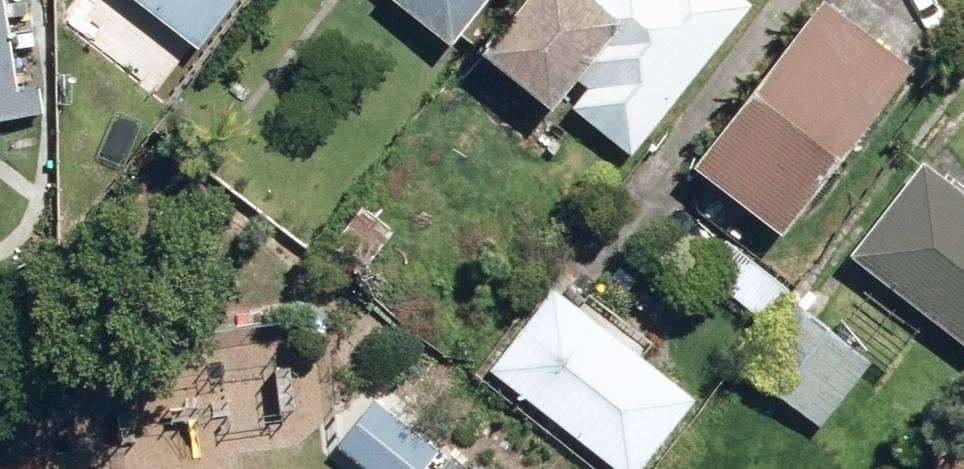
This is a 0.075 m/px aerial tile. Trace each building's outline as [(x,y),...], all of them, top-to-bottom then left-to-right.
[(49,105),(46,78),(23,81),(13,0),(0,0),(0,111),(49,105)] [(459,36),(488,0),(414,0),(459,36)] [(638,148),(755,0),(524,0),(495,37),(566,94),(623,24),(636,34),(581,102),(638,148)] [(792,220),(922,53),(854,0),(827,0),(708,153),(792,220)] [(963,329),(963,173),(935,150),(858,245),(963,329)] [(353,214),(374,230),(385,216),(365,199),(353,214)] [(706,263),(761,307),(787,274),(731,231),(706,263)] [(636,468),(641,468),(706,385),(562,275),(496,361),(636,468)] [(744,354),(825,419),(878,353),(797,288),(744,354)] [(378,468),(423,468),(447,440),(383,387),(340,438),(378,468)] [(459,442),(436,468),(493,468),(459,442)]
